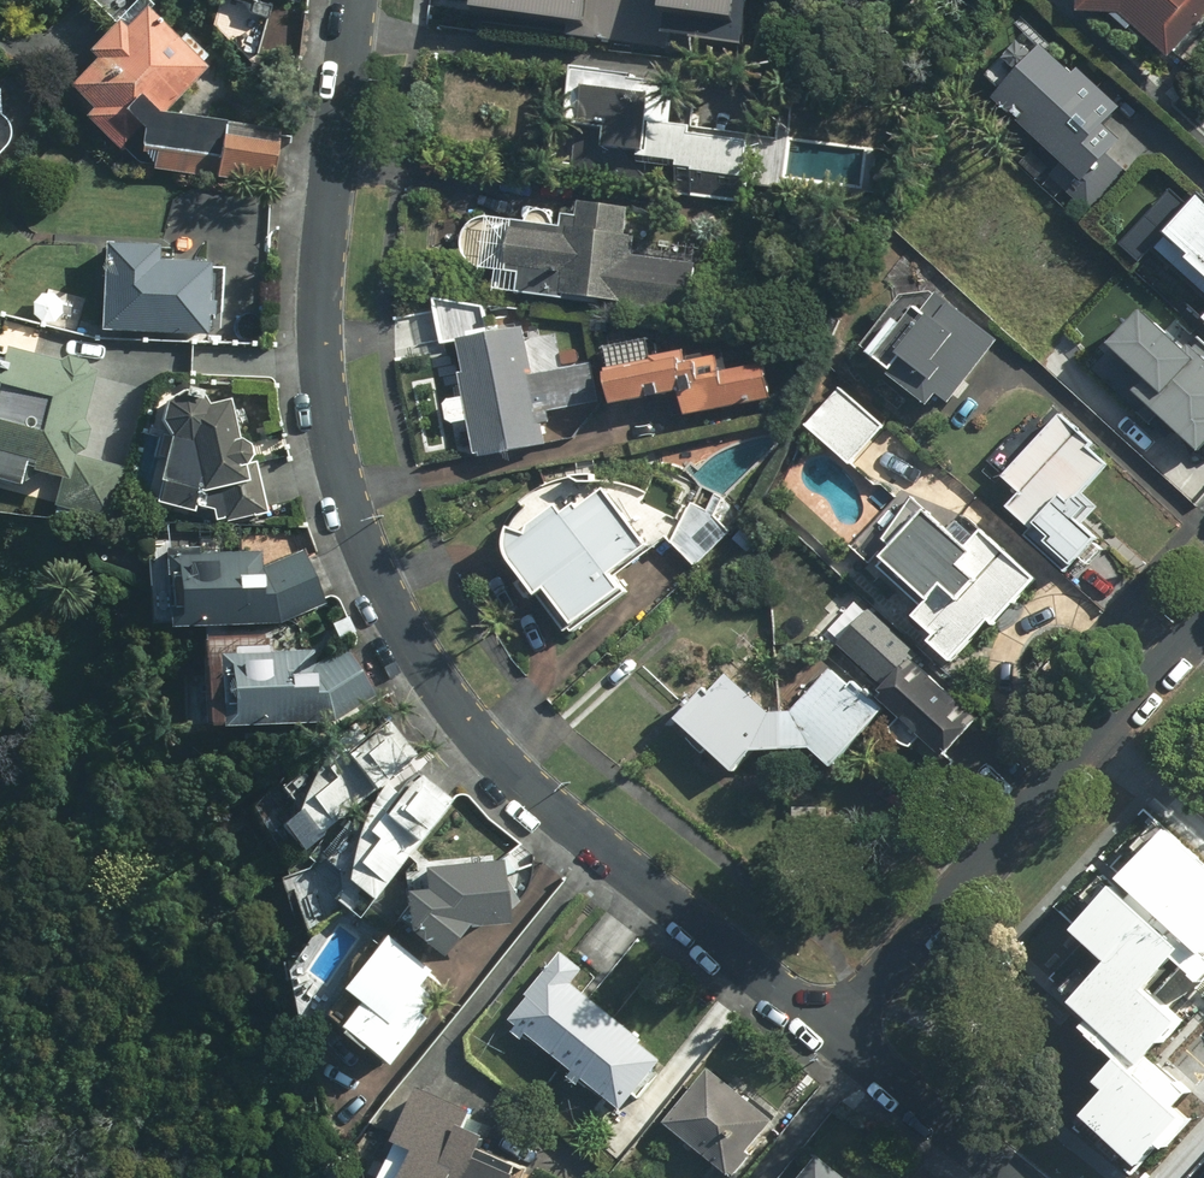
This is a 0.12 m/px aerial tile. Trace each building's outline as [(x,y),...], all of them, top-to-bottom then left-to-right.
[(445,24),(742,56),(748,0),(448,0),(445,24)] [(1087,11),(1118,12),(1135,28),(1139,24),(1173,56),(1203,24),(1203,0),(1087,0),(1087,11)] [(213,64),(149,4),(128,24),(122,16),(92,48),(100,57),(72,80),(95,104),(89,113),(159,166),(273,180),(278,131),(171,111),(213,64)] [(1000,99),(1066,162),(1053,176),(1090,211),(1145,153),(1128,137),(1113,124),(1130,106),(1086,64),(1079,71),(1051,45),(1000,99)] [(643,69),(578,62),(575,122),(612,124),(611,146),(644,147),(644,156),(682,158),(682,164),(692,164),(692,168),(750,171),(752,129),(702,127),(702,122),(681,121),(682,86),(642,84),(643,69)] [(3,114),(0,86),(0,154),(11,142),(13,130),(11,119),(3,114)] [(1163,247),(1203,287),(1203,196),(1193,207),(1174,188),(1125,239),(1149,262),(1163,247)] [(503,270),(501,286),(698,304),(702,260),(638,254),(640,234),(629,233),(632,203),(586,199),(585,215),(573,214),(572,224),(559,223),(559,222),(558,221),(558,219),(558,218),(557,217),(556,216),(556,215),(555,214),(554,213),(553,212),(552,212),(551,211),(550,210),(549,210),(548,210),(546,209),(545,209),(544,209),(543,209),(542,209),(540,209),(539,210),(538,210),(537,211),(536,211),(535,212),(534,213),(533,213),(532,214),(531,215),(530,216),(530,217),(529,218),(529,220),(528,221),(487,216),(485,217),(483,218),(481,219),(479,219),(478,221),(476,222),(475,223),(473,224),(472,226),(471,227),(470,229),(469,231),(468,233),(468,234),(467,236),(467,238),(466,240),(466,242),(466,244),(466,246),(467,248),(467,250),(468,252),(468,254),(469,255),(470,257),(471,259),(473,260),(474,262),(475,263),(477,264),(478,265),(480,266),(482,267),(483,268),(503,270)] [(214,260),(162,259),(162,243),(110,242),(107,325),(212,328),(214,260)] [(929,311),(909,295),(867,345),(937,404),(945,395),(955,403),(1009,339),(948,289),(929,311)] [(1144,307),(1110,342),(1147,376),(1135,389),(1182,433),(1194,421),(1203,430),(1203,343),(1195,334),(1185,345),(1144,307)] [(532,324),(463,336),(469,370),(462,371),(467,396),(447,399),(451,423),(471,419),(478,457),(483,456),(552,445),(549,422),(556,421),(555,411),(605,402),(598,362),(540,371),(532,324)] [(69,474),(98,366),(7,342),(0,353),(0,456),(69,474)] [(693,361),(691,349),(658,354),(659,360),(613,368),(619,402),(683,391),(687,412),(780,396),(776,375),(774,362),(730,370),(727,355),(693,361)] [(845,386),(811,423),(853,463),(888,426),(845,386)] [(156,496),(200,509),(215,508),(218,521),(243,515),(243,517),(270,510),(258,457),(246,459),(231,397),(212,402),(205,391),(187,387),(170,399),(166,418),(175,432),(156,496)] [(1064,413),(1010,473),(1027,488),(1012,504),(1025,515),(1016,524),(1071,573),(1102,537),(1090,526),(1106,509),(1086,492),(1113,461),(1097,447),(1099,444),(1064,413)] [(503,559),(504,563),(533,599),(540,593),(572,632),(630,585),(620,572),(658,543),(661,546),(671,539),(694,568),(736,536),(722,517),(727,499),(656,479),(652,491),(650,490),(647,488),(644,487),(641,486),(638,485),(635,484),(632,483),(629,483),(626,482),(623,482),(620,481),(616,481),(613,481),(610,481),(607,481),(606,471),(601,472),(600,461),(580,463),(581,476),(577,476),(573,476),(569,476),(565,477),(561,478),(558,479),(554,480),(550,481),(547,483),(543,485),(540,487),(536,489),(533,491),(530,493),(527,496),(524,499),(522,502),(519,505),(517,508),(515,511),(513,514),(511,518),(509,521),(508,525),(507,529),(505,532),(505,536),(504,540),(503,544),(503,548),(503,552),(503,556),(503,559)] [(975,544),(933,507),(882,562),(930,606),(917,619),(962,661),(998,621),(1002,624),(1043,580),(988,530),(975,544)] [(180,622),(284,621),(327,602),(305,549),(263,567),(263,550),(179,551),(180,622)] [(896,725),(918,744),(928,733),(953,755),(986,719),(859,607),(826,644),(905,714),(896,725)] [(221,652),(223,723),(337,720),(379,693),(346,642),(316,662),(316,649),(221,652)] [(786,708),(786,749),(807,750),(830,771),(887,707),(858,681),(854,685),(833,667),(796,708),(786,708)] [(786,749),(786,708),(770,708),(731,673),(715,688),(712,685),(680,715),(695,731),(688,738),(707,756),(713,749),(736,772),(759,748),(786,749)] [(415,752),(387,718),(290,798),(318,831),(415,752)] [(405,796),(386,785),(365,825),(347,874),(378,897),(453,799),(421,774),(405,796)] [(1128,871),(1203,939),(1203,854),(1171,824),(1128,871)] [(426,886),(407,888),(413,930),(444,951),(464,921),(510,918),(506,860),(425,865),(426,886)] [(1118,953),(1080,995),(1147,1056),(1186,1012),(1154,983),(1192,941),(1122,879),(1083,922),(1118,953)] [(445,980),(387,934),(328,1007),(385,1053),(445,980)] [(587,968),(567,953),(511,1022),(533,1039),(537,1034),(631,1109),(671,1059),(575,983),(587,968)] [(1112,1081),(1087,1109),(1147,1160),(1193,1107),(1123,1047),(1101,1072),(1112,1081)] [(780,1120),(712,1066),(670,1120),(738,1173),(780,1120)] [(484,1154),(493,1132),(472,1124),(479,1108),(421,1086),(400,1141),(421,1149),(410,1177),(474,1177),(484,1154)] [(474,1177),(527,1177),(532,1164),(496,1150),(493,1158),(484,1154),(474,1177)] [(822,1155),(803,1177),(851,1177),(822,1155)]
